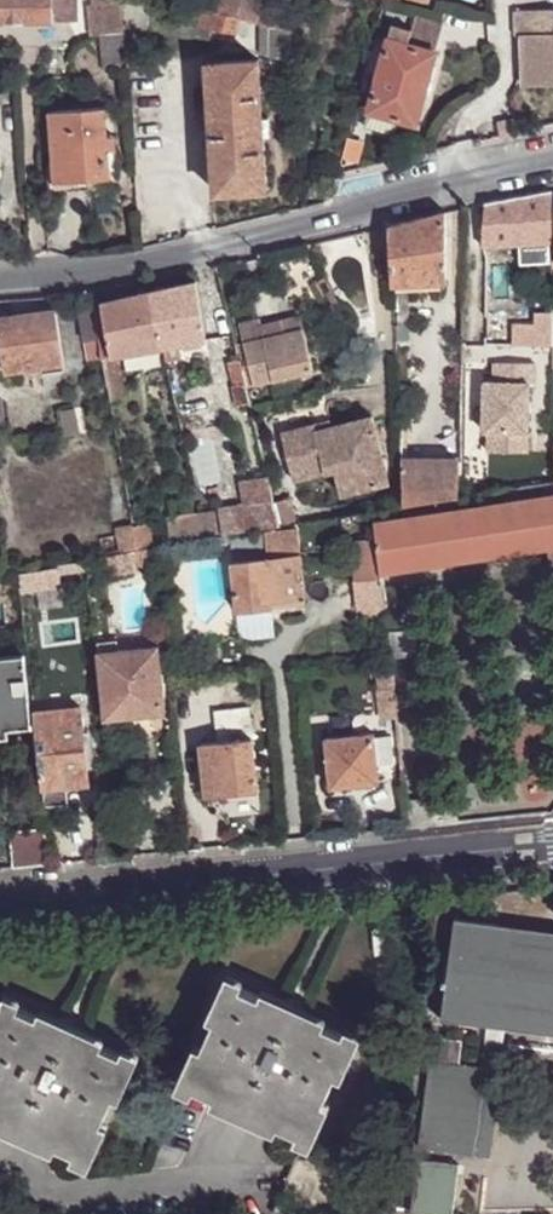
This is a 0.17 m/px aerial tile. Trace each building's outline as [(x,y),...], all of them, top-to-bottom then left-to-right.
[(77,21),(77,0),(0,0),(0,22),(77,21)] [(125,29),(125,28),(122,0),(105,0),(88,2),(92,33),(125,29)] [(153,0),(122,0),(125,28),(149,29),(153,0)] [(520,11),(520,35),(524,35),(526,85),(552,84),(552,10),(520,11)] [(236,19),(215,13),(210,28),(213,29),(235,34),(238,19),(236,19)] [(251,23),(238,19),(235,34),(235,35),(248,35),(251,23)] [(293,34),(261,25),(260,55),(295,63),(293,34)] [(235,34),(213,29),(211,43),(232,49),(235,35),(235,34)] [(119,34),(101,35),(103,63),(120,62),(119,34)] [(388,41),(375,37),(357,105),(371,108),(388,41)] [(388,38),(388,41),(371,108),(370,111),(416,124),(435,51),(388,38)] [(264,132),(262,117),(258,60),(207,64),(217,193),(267,189),(264,132)] [(109,152),(108,138),(106,107),(52,110),(55,175),(90,173),(90,178),(111,177),(109,152)] [(501,137),(516,133),(512,118),(497,122),(501,137)] [(117,137),(108,138),(109,152),(118,152),(117,137)] [(361,141),(349,137),(345,150),(343,159),(355,162),(361,141)] [(343,159),(345,150),(331,147),(325,166),(339,170),(343,159)] [(91,192),(90,178),(55,180),(55,175),(50,175),(51,194),(91,192)] [(523,260),(552,258),(551,191),(485,203),(483,246),(522,245),(523,260)] [(390,224),(393,282),(446,280),(447,211),(390,224)] [(393,282),(393,295),(445,293),(446,280),(393,282)] [(195,281),(153,290),(163,347),(206,338),(195,281)] [(153,290),(150,291),(102,303),(112,357),(117,356),(163,347),(153,290)] [(104,358),(95,307),(78,310),(84,340),(87,339),(91,361),(104,358)] [(4,371),(28,367),(41,366),(64,363),(57,309),(0,317),(0,337),(4,371)] [(552,324),(552,315),(552,311),(536,311),(536,324),(552,324)] [(300,315),(282,319),(285,334),(303,330),(300,315)] [(264,339),(244,344),(253,384),(313,370),(303,330),(285,334),(282,319),(260,325),(264,339)] [(239,325),(244,344),(264,339),(260,325),(259,320),(239,325)] [(408,324),(398,324),(398,341),(409,340),(408,324)] [(343,340),(343,344),(359,342),(357,326),(354,329),(343,340)] [(112,357),(104,358),(109,386),(121,384),(117,356),(112,357)] [(246,386),(239,359),(224,362),(229,391),(246,386)] [(250,403),(246,386),(229,391),(232,407),(250,403)] [(80,433),(75,408),(64,411),(69,435),(80,433)] [(375,418),(353,423),(362,463),(336,469),(342,494),(390,482),(375,418)] [(362,463),(353,423),(316,431),(315,425),(282,433),(292,479),(336,469),(362,463)] [(510,491),(552,485),(552,454),(508,456),(510,491)] [(219,514),(223,534),(278,526),(262,455),(246,459),(256,503),(218,509),(219,514)] [(401,460),(403,507),(458,499),(458,461),(401,460)] [(222,496),(220,487),(210,489),(211,498),(222,496)] [(491,507),(498,556),(550,548),(552,548),(552,497),(491,507)] [(281,524),(295,521),(290,499),(277,502),(281,524)] [(140,503),(129,505),(133,525),(143,524),(140,503)] [(491,507),(376,524),(378,537),(381,572),(498,556),(491,507)] [(169,521),(172,541),(223,534),(219,514),(169,521)] [(133,525),(138,549),(153,545),(149,523),(143,524),(133,525)] [(122,550),(122,552),(131,550),(138,549),(133,525),(118,528),(119,534),(122,550)] [(230,538),(232,560),(299,554),(297,529),(230,538)] [(381,572),(378,537),(353,540),(357,581),(382,579),(381,572)] [(138,549),(131,550),(135,572),(159,569),(156,544),(153,545),(138,549)] [(122,552),(107,556),(110,576),(135,572),(131,550),(122,552)] [(237,609),(266,606),(272,606),(271,600),(286,598),(306,597),(301,554),(299,554),(232,560),(237,609)] [(34,571),(37,595),(62,591),(59,567),(34,571)] [(17,589),(16,579),(4,580),(4,576),(0,576),(0,591),(17,589)] [(386,617),(382,579),(357,581),(355,582),(359,620),(386,617)] [(272,606),(266,606),(266,612),(272,612),(287,610),(286,598),(271,600),(272,606)] [(266,612),(266,606),(237,609),(239,632),(251,637),(273,635),(272,612),(266,612)] [(106,718),(164,712),(158,645),(99,651),(106,718)] [(25,654),(0,656),(0,728),(32,724),(25,654)] [(382,719),(396,718),(394,689),(379,691),(382,719)] [(81,707),(34,712),(41,788),(89,783),(81,707)] [(216,713),(218,741),(252,738),(249,710),(216,713)] [(377,763),(375,737),(375,733),(357,735),(344,736),(326,737),(331,786),(379,781),(377,763)] [(392,736),(375,737),(377,763),(394,762),(392,736)] [(252,738),(218,741),(201,743),(207,794),(228,791),(228,796),(259,793),(252,738)] [(18,867),(49,864),(45,827),(9,830),(12,868),(18,867)] [(455,918),(442,1016),(552,1031),(552,931),(455,918)] [(308,1136),(352,1037),(231,982),(185,1081),(308,1136)] [(131,1056),(9,1001),(0,1021),(0,1117),(86,1157),(131,1056)] [(490,1156),(502,1069),(437,1060),(425,1147),(490,1156)] [(456,1163),(415,1158),(409,1213),(420,1213),(449,1213),(456,1163)]
